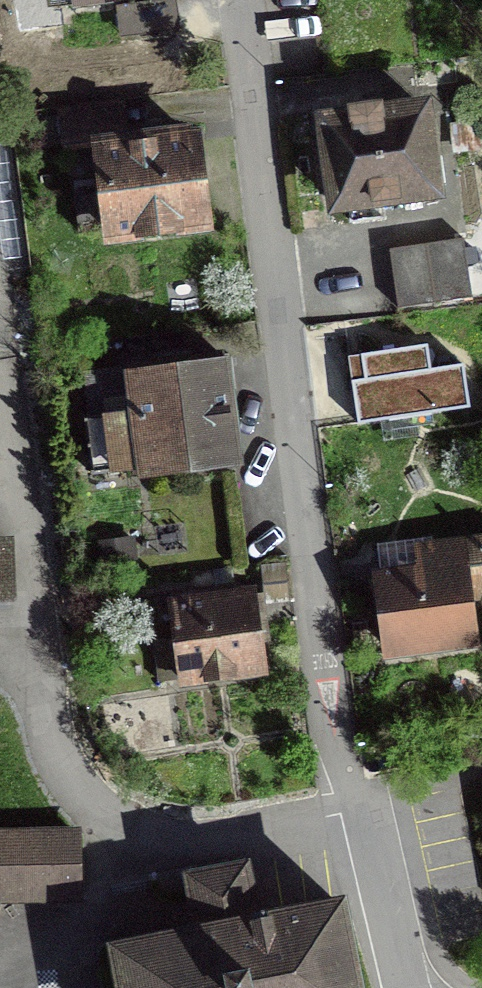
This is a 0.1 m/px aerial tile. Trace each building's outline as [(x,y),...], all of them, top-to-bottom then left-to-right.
[(123,39),(180,33),(177,0),(118,0),(123,39)] [(217,240),(203,127),(130,135),(126,100),(57,108),(63,153),(91,150),(103,254),(217,240)] [(447,208),(433,103),(314,119),(328,224),(447,208)] [(472,301),(463,238),(389,248),(398,312),(472,301)] [(348,358),(358,429),(471,414),(465,367),(434,371),(431,347),(348,358)] [(84,422),(91,476),(109,473),(110,481),(136,478),(138,489),(245,476),(232,364),(128,376),(127,367),(84,372),(90,421),(84,422)] [(102,566),(139,561),(136,536),(99,541),(102,566)] [(372,575),(382,666),(481,654),(476,606),(481,605),(481,538),(432,543),(431,538),(377,544),(381,574),(372,575)] [(177,694),(269,681),(266,656),(272,655),(265,604),(291,601),(286,561),(261,565),(265,595),(257,596),(256,589),(167,601),(173,642),(151,645),(157,685),(176,682),(177,694)] [(78,897),(77,833),(0,834),(0,898),(78,897)] [(341,904),(255,920),(245,867),(191,878),(201,932),(118,948),(125,987),(357,987),(341,904)]
